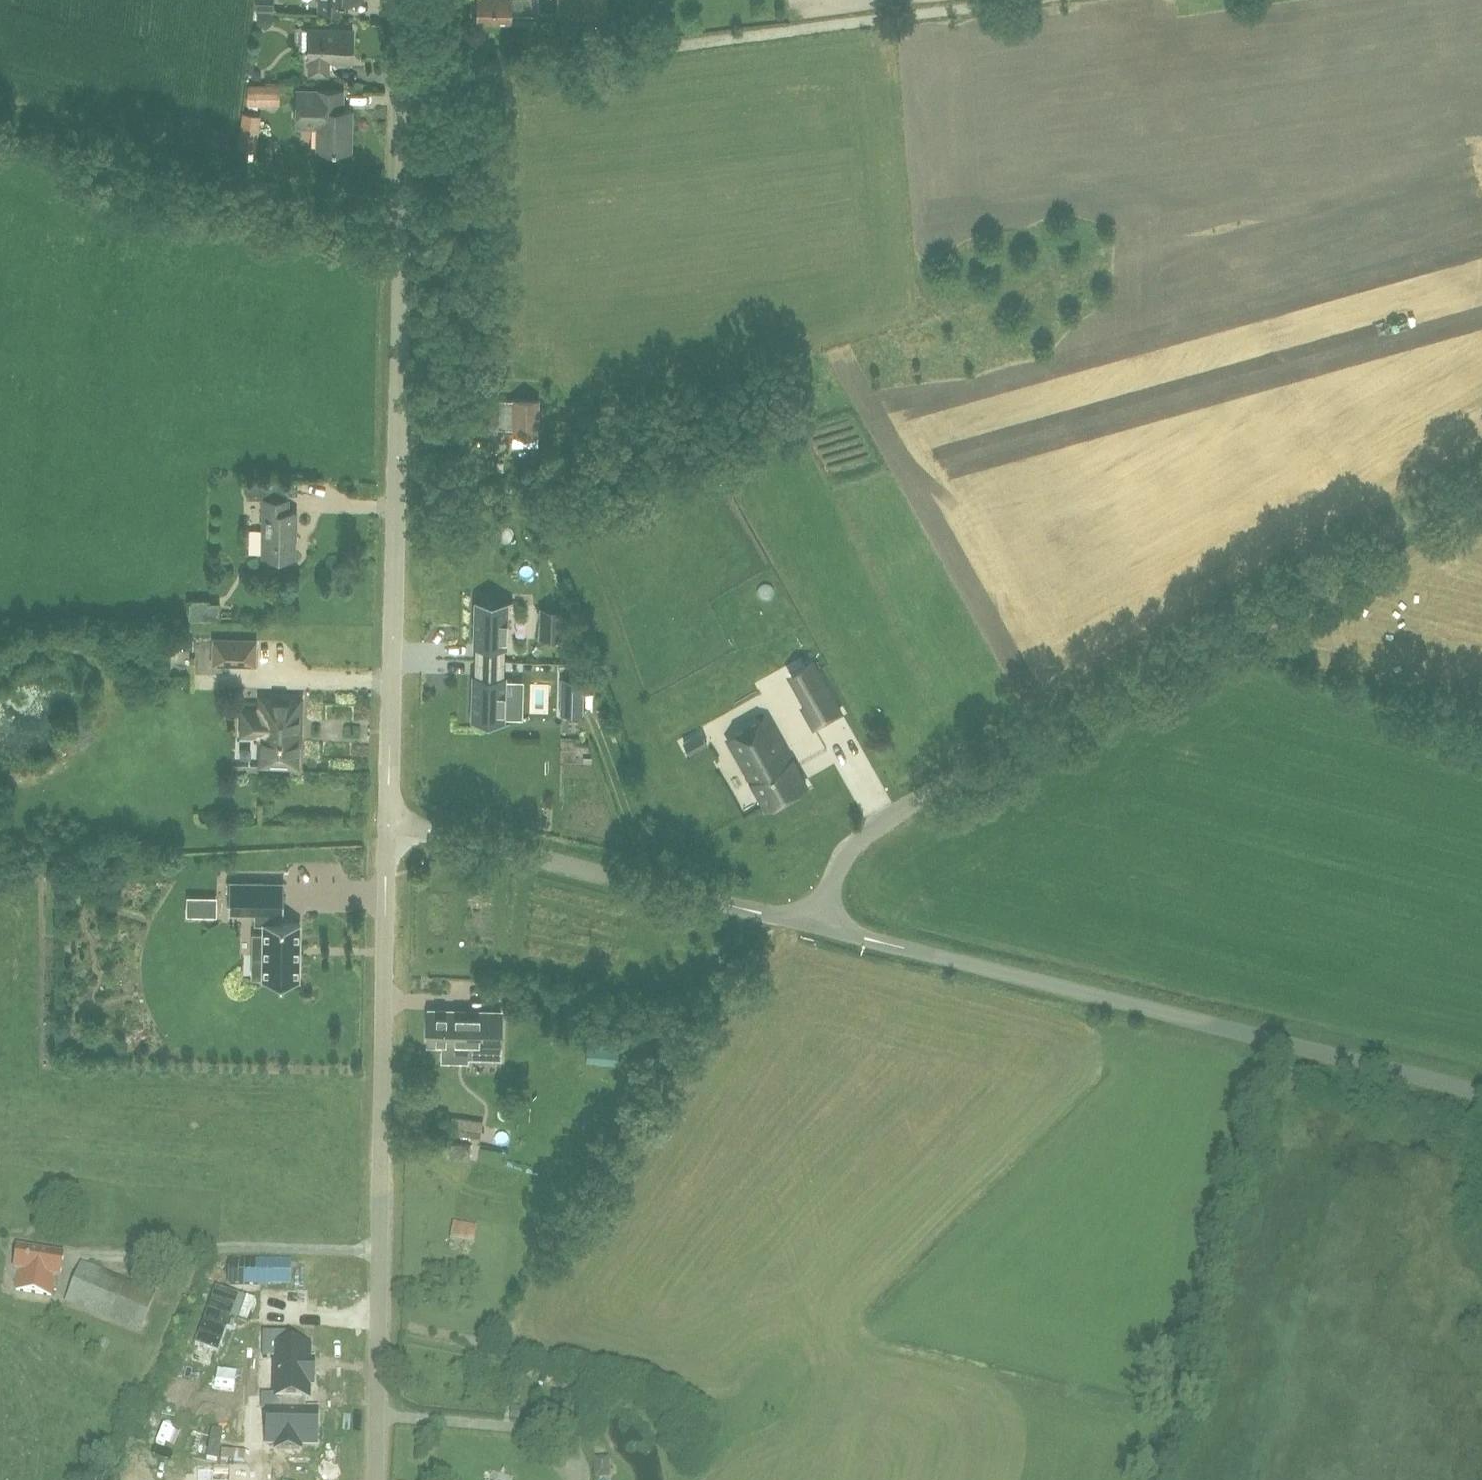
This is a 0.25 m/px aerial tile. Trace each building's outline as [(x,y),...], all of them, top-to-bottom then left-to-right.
[(274,0),(256,0),(255,10),(273,10),(274,0)] [(318,8),(344,9),(345,0),(319,0),(318,8)] [(511,21),(511,14),(537,15),(538,0),(477,0),(476,20),(511,21)] [(353,28),(309,28),(309,59),(310,59),(310,74),(329,74),(329,59),(353,60),(353,28)] [(249,58),(248,71),(253,72),(252,78),(260,79),(261,75),(259,72),(257,70),(254,69),(255,59),(249,58)] [(263,105),(263,84),(247,84),(247,105),(263,105)] [(318,150),(350,150),(351,109),(341,109),(341,89),(316,89),(316,90),(296,90),(296,125),(318,125),(318,150)] [(261,115),(242,112),(237,148),(256,151),(261,115)] [(538,437),(539,399),(514,398),(514,399),(497,399),(497,401),(463,400),(462,430),(498,431),(498,424),(512,424),(511,436),(538,437)] [(712,460),(706,450),(691,458),(697,468),(698,469),(712,461),(712,460)] [(288,498),(263,498),(262,556),(294,557),(294,528),(296,528),(296,511),(288,511),(288,498)] [(479,660),(500,661),(500,646),(507,646),(508,602),(513,602),(513,601),(474,599),(473,645),(480,645),(479,660)] [(188,600),(188,622),(219,622),(219,603),(209,603),(209,600),(188,600)] [(540,606),(539,637),(562,637),(563,607),(540,606)] [(215,640),(214,663),(254,663),(254,640),(215,640)] [(500,661),(479,660),(479,676),(472,676),(471,721),(509,722),(509,721),(504,721),(506,677),(499,676),(500,661)] [(784,675),(814,727),(841,712),(811,660),(784,675)] [(561,713),(582,713),(583,679),(562,679),(561,713)] [(301,699),(261,697),(261,714),(255,714),(255,731),(260,731),(259,760),(266,761),(266,765),(290,766),(290,761),(297,761),(298,723),(301,723),(301,721),(300,721),(301,699)] [(768,810),(808,787),(768,717),(728,739),(768,810)] [(689,753),(707,744),(701,733),(683,743),(689,753)] [(264,924),(262,980),(299,981),(299,923),(275,922),(275,912),(283,912),(283,884),(229,884),(228,912),(255,912),(255,923),(264,924)] [(500,1044),(502,1013),(428,1010),(427,1042),(442,1043),(442,1059),(466,1060),(467,1043),(500,1044)] [(452,1117),(449,1133),(480,1138),(482,1122),(452,1117)] [(506,1161),(509,1139),(494,1137),(491,1159),(506,1161)] [(451,1143),(451,1156),(468,1156),(468,1143),(451,1143)] [(474,1241),(477,1224),(453,1221),(450,1238),(474,1241)] [(61,1276),(64,1254),(17,1246),(14,1268),(20,1269),(17,1289),(52,1294),(55,1275),(61,1276)] [(274,1275),(274,1265),(259,1265),(259,1260),(230,1259),(230,1284),(259,1285),(259,1275),(274,1275)] [(65,1300),(140,1331),(155,1293),(81,1263),(65,1300)] [(263,1334),(263,1358),(275,1358),(274,1396),(274,1397),(303,1398),(303,1399),(308,1399),(308,1385),(312,1385),(313,1361),(309,1361),(309,1347),(287,1346),(287,1334),(263,1334)] [(558,1372),(553,1390),(562,1392),(567,1375),(558,1372)] [(316,1441),(317,1411),(303,1411),(303,1399),(303,1398),(274,1397),(274,1396),(262,1396),(262,1411),(267,1411),(266,1444),(276,1444),(276,1449),(300,1450),(300,1441),(316,1441)] [(574,1397),(571,1409),(579,1411),(582,1399),(574,1397)] [(520,1407),(511,1406),(510,1418),(519,1419),(520,1407)] [(230,1468),(197,1468),(197,1479),(230,1479),(230,1468)]
